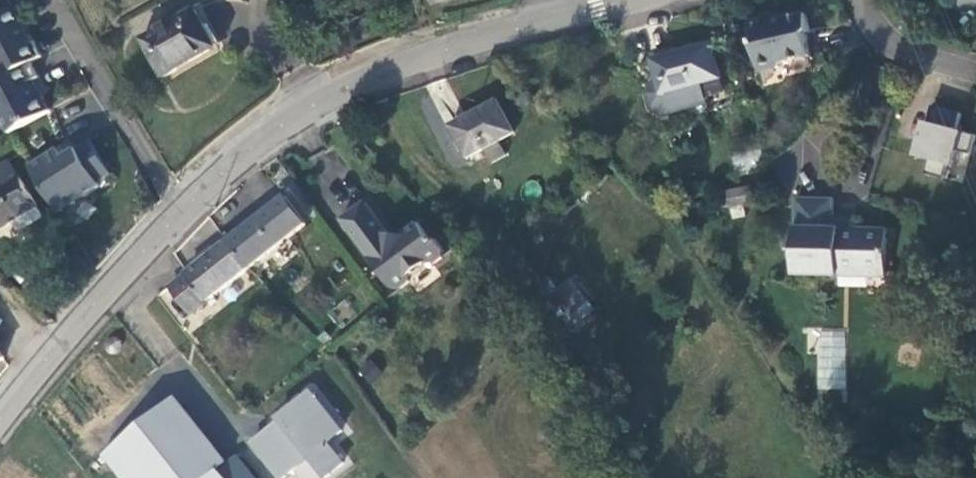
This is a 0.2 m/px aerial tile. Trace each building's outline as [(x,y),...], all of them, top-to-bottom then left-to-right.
[(9,0),(0,0),(0,15),(14,7),(9,0)] [(24,29),(25,25),(15,6),(14,7),(0,15),(0,80),(21,69),(32,64),(43,58),(35,42),(31,44),(24,29)] [(164,78),(217,50),(216,48),(206,29),(196,11),(143,41),(164,78)] [(808,37),(812,32),(807,15),(775,20),(769,16),(750,21),(761,72),(780,69),(783,63),(811,57),(808,37)] [(213,25),(206,29),(216,48),(224,43),(213,25)] [(706,103),(701,84),(721,77),(713,45),(654,59),(659,80),(654,81),(647,93),(650,108),(663,116),(706,103)] [(40,78),(32,64),(21,69),(38,100),(43,97),(34,81),(40,78)] [(43,97),(38,100),(21,69),(0,80),(0,117),(2,117),(10,134),(51,112),(43,97)] [(498,141),(514,132),(498,100),(452,126),(469,157),(485,149),(498,141)] [(962,113),(933,105),(929,122),(926,121),(917,156),(930,159),(926,173),(945,179),(949,165),(953,166),(957,150),(971,154),(975,135),(957,130),(962,113)] [(112,175),(91,140),(64,157),(59,149),(30,167),(60,213),(101,186),(99,182),(112,175)] [(506,156),(498,141),(485,149),(493,163),(506,156)] [(18,176),(9,163),(0,168),(0,189),(18,176)] [(11,222),(20,233),(45,217),(19,176),(18,176),(0,189),(0,229),(11,222)] [(728,188),(728,217),(745,217),(746,188),(728,188)] [(249,269),(307,224),(285,197),(228,241),(249,269)] [(886,273),(888,228),(858,229),(858,221),(833,220),(834,199),(796,199),(795,274),(839,277),(840,268),(886,273)] [(445,251),(436,239),(431,239),(418,223),(402,236),(389,233),(364,202),(341,219),(393,286),(400,288),(410,281),(412,274),(427,263),(435,264),(444,257),(445,251)] [(193,314),(249,269),(228,241),(171,286),(193,314)] [(886,273),(840,268),(839,277),(886,278),(886,273)] [(576,329),(596,304),(565,278),(544,303),(576,329)] [(847,332),(819,330),(815,389),(843,391),(847,332)] [(123,348),(124,345),(115,336),(110,339),(108,341),(107,344),(106,347),(107,351),(110,353),(112,355),(116,355),(119,353),(121,351),(123,348)] [(371,384),(383,371),(370,360),(358,372),(371,384)] [(255,443),(282,477),(285,477),(310,458),(325,477),(326,477),(344,463),(328,443),(343,432),(312,392),(279,417),(285,425),(279,430),(276,426),(255,443)] [(168,404),(105,453),(124,477),(256,477),(239,456),(220,469),(168,404)]
